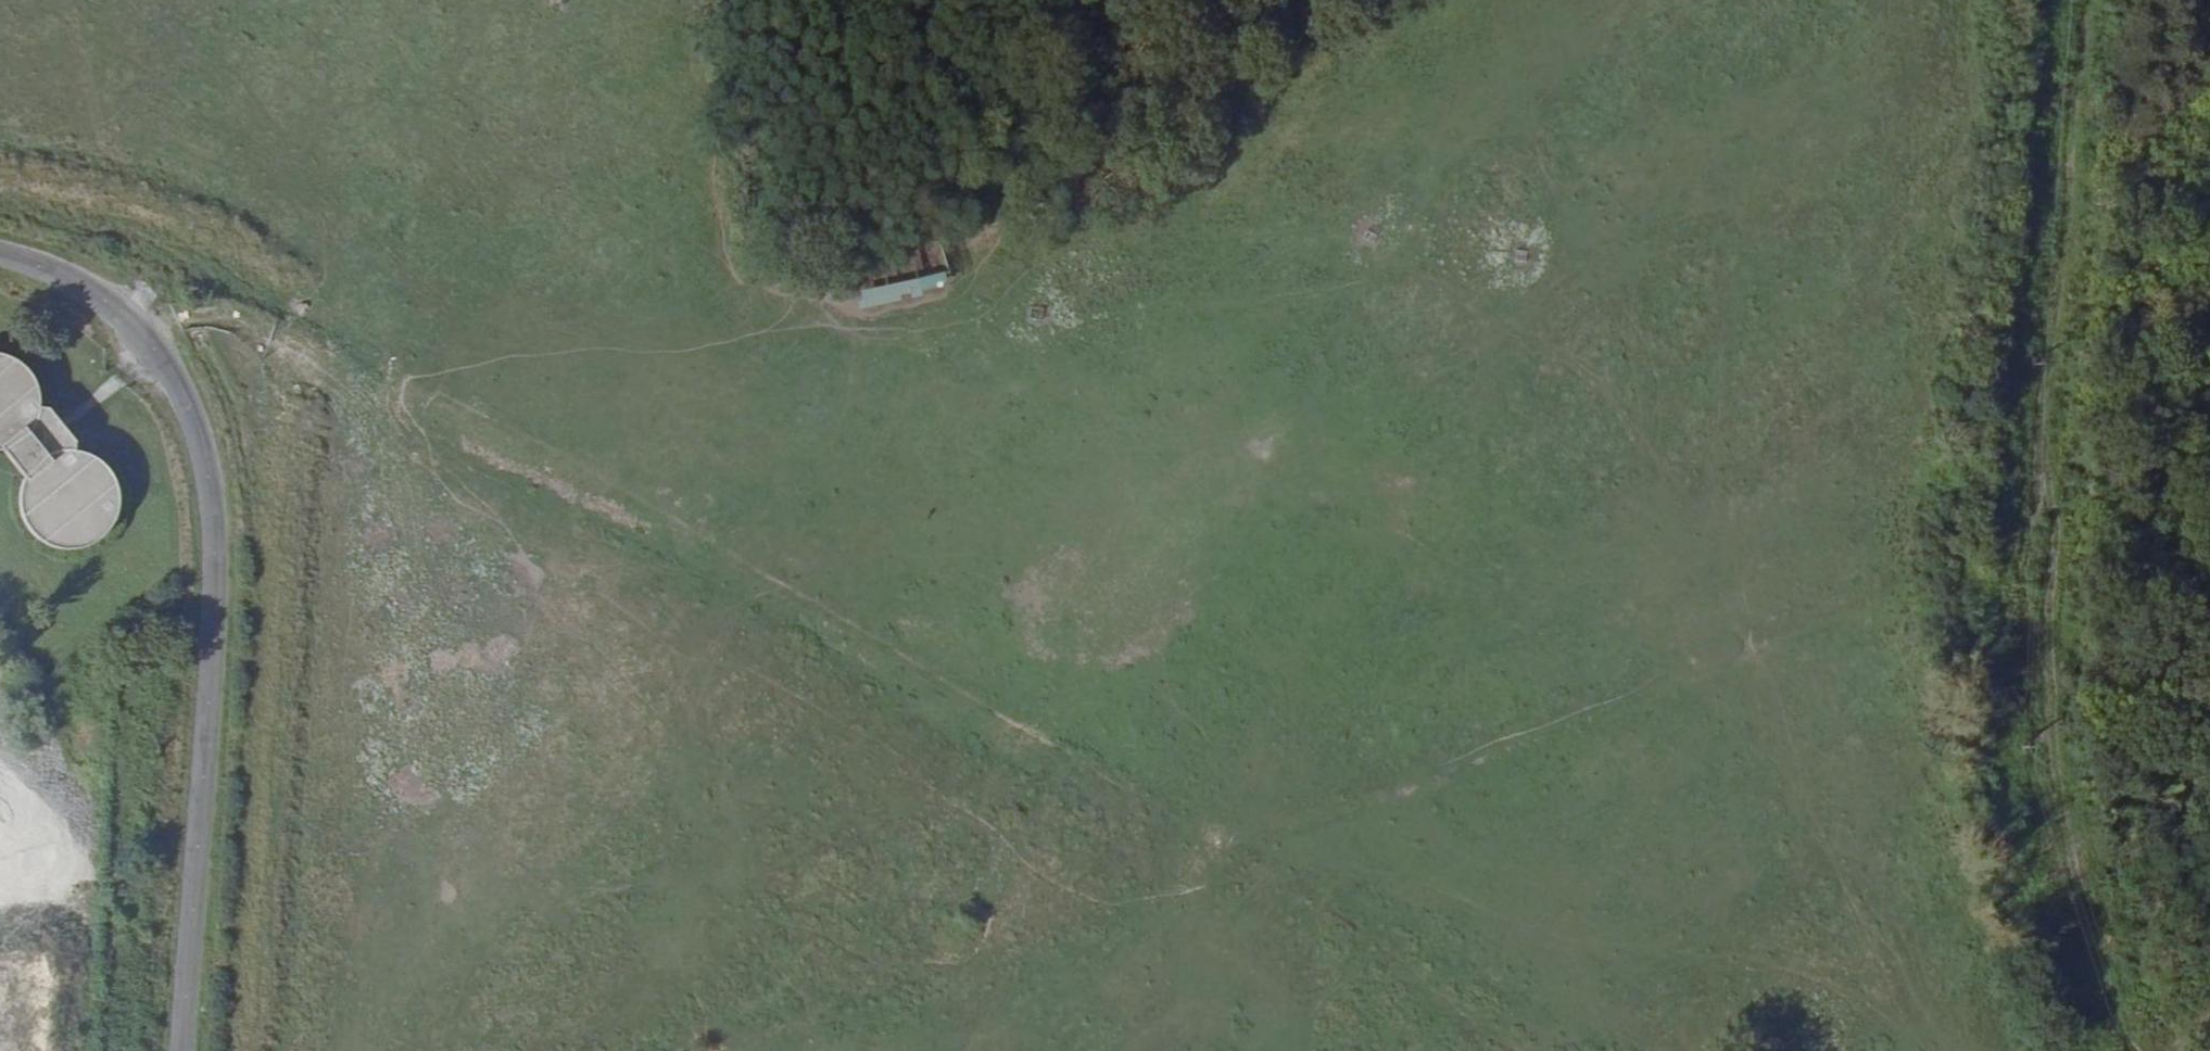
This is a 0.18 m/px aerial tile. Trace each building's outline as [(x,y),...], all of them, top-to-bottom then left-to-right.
[(855,297),(860,316),(950,296),(947,279),(855,297)] [(43,468),(45,454),(28,434),(16,432),(22,416),(20,394),(12,379),(2,371),(0,370),(0,467),(17,488),(15,507),(17,520),(22,532),(32,542),(45,550),(61,551),(73,550),(87,543),(94,533),(99,519),(99,506),(98,493),(93,483),(76,471),(62,467),(43,468)]
